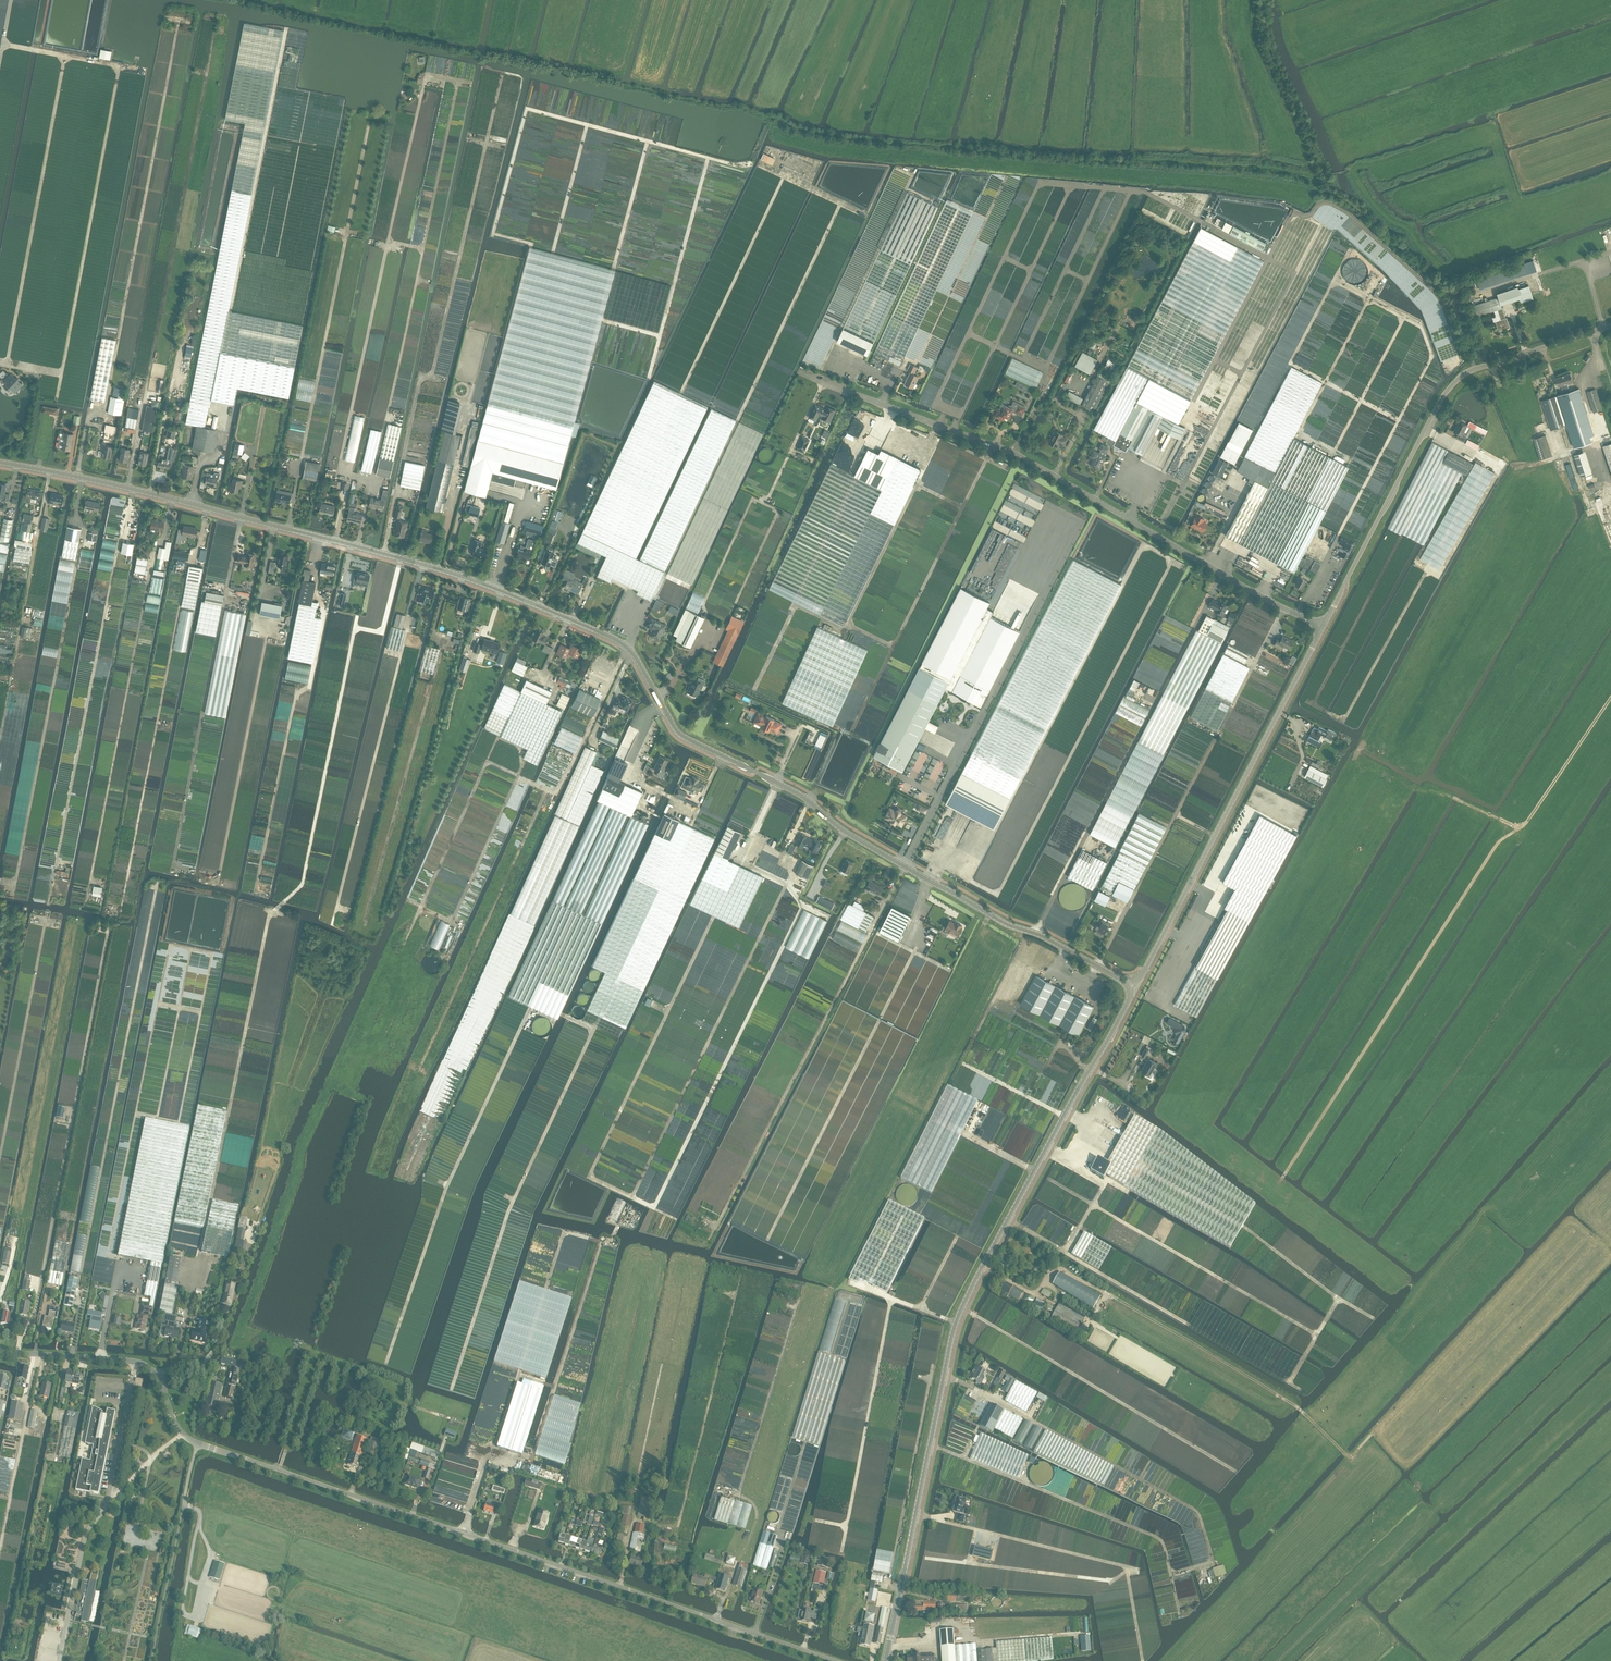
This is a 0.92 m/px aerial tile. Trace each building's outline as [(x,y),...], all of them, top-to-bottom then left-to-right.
[(284,31),(244,23),(225,119),(245,123),(186,424),(197,426),(205,428),(209,407),(210,407),(211,400),(234,404),(237,388),(240,388),(254,316),(229,311),(251,197),(284,31)] [(110,59),(111,51),(101,49),(99,57),(110,59)] [(775,159),(763,153),(760,159),(772,165),(775,159)] [(880,249),(843,329),(837,341),(867,356),(911,264),(938,207),(907,192),(880,249)] [(909,278),(878,344),(873,354),(900,366),(936,291),(972,215),(973,212),(947,199),(945,203),(917,262),(909,278)] [(1236,237),(1255,248),(1262,251),(1263,249),(1267,251),(1270,245),(1266,243),(1259,240),(1240,230),(1233,226),(1229,234),(1236,237)] [(1201,228),(1127,367),(1127,366),(1114,391),(1093,429),(1098,432),(1108,437),(1115,441),(1113,445),(1125,452),(1128,447),(1142,455),(1157,427),(1179,439),(1185,428),(1178,424),(1191,400),(1264,261),(1201,228)] [(615,270),(529,247),(477,440),(563,463),(570,435),(576,437),(579,423),(574,422),(615,270)] [(1468,281),(1469,284),(1470,286),(1470,288),(1478,285),(1479,289),(1486,286),(1507,279),(1507,280),(1536,270),(1533,260),(1504,270),(1483,277),(1476,279),(1476,278),(1468,281)] [(1532,298),(1528,285),(1518,288),(1517,286),(1496,293),(1498,297),(1472,306),(1476,317),(1494,311),(1495,315),(1492,316),(1494,322),(1495,322),(1498,331),(1510,327),(1506,318),(1505,318),(1500,304),(1519,298),(1521,302),(1532,298)] [(254,316),(240,388),(289,398),(303,326),(254,316)] [(116,340),(102,338),(90,399),(105,401),(116,340)] [(1116,365),(1108,360),(1103,368),(1111,373),(1116,365)] [(907,370),(914,373),(917,367),(910,364),(907,370)] [(1236,471),(1254,480),(1246,496),(1225,536),(1239,543),(1294,571),(1326,509),(1348,467),(1293,438),(1322,383),(1291,367),(1244,456),(1236,471)] [(1081,405),(1094,412),(1104,392),(1112,377),(1099,370),(1091,385),(1081,405)] [(910,373),(905,384),(906,385),(905,386),(908,387),(908,386),(913,388),(918,376),(910,373)] [(1563,394),(1541,401),(1550,430),(1567,425),(1574,447),(1591,442),(1590,436),(1594,435),(1579,389),(1570,392),(1567,383),(1573,381),(1570,373),(1556,378),(1559,386),(1561,385),(1563,394)] [(7,386),(6,387),(9,390),(10,389),(11,389),(12,389),(13,388),(15,391),(21,385),(17,381),(18,379),(17,378),(15,379),(11,375),(9,377),(8,378),(11,381),(7,384),(8,385),(7,386)] [(654,381),(582,532),(635,558),(707,406),(654,381)] [(114,389),(113,396),(118,397),(118,398),(122,399),(123,391),(114,389)] [(1593,413),(1599,411),(1600,415),(1602,414),(1601,410),(1602,410),(1595,389),(1587,392),(1593,413)] [(1083,398),(1069,391),(1065,397),(1079,405),(1083,398)] [(108,413),(121,415),(124,399),(122,399),(118,398),(111,397),(108,413)] [(159,400),(152,399),(151,406),(158,407),(159,400)] [(442,511),(460,435),(456,434),(463,404),(449,400),(443,422),(441,430),(444,431),(426,507),(442,511)] [(1003,411),(999,409),(995,417),(1002,420),(1003,417),(1004,417),(1004,416),(1008,418),(1013,409),(1016,411),(1015,412),(1021,415),(1025,407),(1014,402),(1012,406),(1009,406),(1008,407),(1005,406),(1003,411)] [(816,421),(819,414),(823,416),(822,418),(830,422),(835,410),(827,407),(826,410),(815,405),(809,418),(816,421)] [(42,406),(41,412),(58,414),(58,409),(42,406)] [(153,432),(154,423),(157,408),(146,406),(144,421),(142,430),(153,432)] [(138,420),(140,410),(128,408),(127,418),(125,427),(136,429),(137,420),(138,420)] [(639,559),(664,571),(736,420),(711,408),(639,559)] [(176,411),(173,430),(177,431),(178,425),(179,425),(182,409),(180,409),(179,412),(176,411)] [(1463,442),(1465,438),(1461,436),(1467,426),(1459,421),(1453,432),(1458,434),(1457,438),(1463,442)] [(1239,422),(1227,444),(1220,457),(1234,464),(1252,429),(1239,422)] [(106,424),(104,431),(116,433),(118,426),(106,424)] [(376,474),(389,477),(393,461),(402,427),(388,424),(379,458),(376,474)] [(193,447),(195,448),(193,454),(198,455),(200,449),(214,452),(218,430),(205,428),(197,426),(193,447)] [(462,466),(468,467),(475,439),(478,428),(471,427),(468,437),(462,466)] [(371,429),(365,455),(361,471),(372,473),(375,457),(381,432),(371,429)] [(1049,443),(1056,447),(1058,443),(1063,446),(1067,439),(1062,437),(1062,436),(1055,431),(1049,443)] [(60,436),(58,447),(61,447),(60,448),(70,450),(73,435),(63,433),(63,437),(60,436)] [(802,436),(797,448),(805,452),(810,440),(802,436)] [(1540,460),(1552,456),(1546,436),(1534,439),(1540,460)] [(1112,447),(1113,445),(1115,441),(1108,437),(1108,438),(1105,444),(1112,447)] [(556,489),(563,463),(477,440),(464,491),(486,496),(490,480),(514,486),(516,478),(556,489)] [(1432,443),(1388,528),(1401,535),(1402,533),(1405,535),(1424,545),(1461,472),(1465,474),(1467,476),(1420,558),(1439,570),(1495,473),(1475,462),(1474,464),(1471,463),(1432,443)] [(1603,446),(1610,471),(1610,443),(1603,446)] [(233,453),(242,455),(244,445),(235,444),(233,453)] [(103,449),(101,456),(110,458),(112,447),(103,445),(102,449),(103,449)] [(1099,470),(1105,457),(1107,453),(1106,452),(1108,448),(1102,445),(1100,449),(1101,450),(1099,454),(1094,451),(1091,456),(1094,457),(1090,465),(1099,470)] [(164,471),(165,467),(170,468),(171,464),(172,464),(173,457),(172,457),(174,449),(169,447),(167,459),(162,458),(161,461),(158,461),(157,467),(160,467),(159,470),(164,471)] [(119,460),(127,462),(129,450),(121,448),(119,460)] [(868,448),(855,475),(882,489),(895,462),(898,458),(881,449),(879,454),(868,448)] [(1574,455),(1581,477),(1592,473),(1585,451),(1574,455)] [(138,464),(146,465),(148,453),(140,452),(138,464)] [(249,456),(245,452),(241,457),(245,461),(249,456)] [(831,464),(769,589),(820,614),(844,626),(848,618),(922,471),(921,469),(898,458),(895,462),(882,489),(855,475),(831,464)] [(1220,477),(1227,462),(1219,458),(1212,473),(1220,477)] [(193,467),(187,465),(188,462),(181,461),(180,467),(183,468),(182,476),(191,478),(193,467)] [(319,463),(306,461),(303,478),(316,480),(319,463)] [(424,466),(405,461),(399,485),(419,490),(424,466)] [(280,468),(275,491),(277,491),(278,492),(279,490),(282,475),(287,476),(288,470),(280,468)] [(216,486),(217,477),(219,478),(219,473),(215,472),(214,472),(213,473),(213,474),(207,473),(206,475),(205,484),(216,486)] [(228,485),(229,485),(228,489),(238,491),(239,484),(242,485),(242,480),(233,478),(232,479),(230,479),(228,485)] [(0,494),(1,496),(0,499),(7,501),(8,494),(5,493),(6,485),(0,483),(0,494)] [(26,497),(25,502),(30,502),(31,497),(40,499),(41,491),(28,488),(26,497)] [(369,506),(382,508),(384,501),(386,501),(388,490),(383,489),(381,499),(370,497),(369,506)] [(277,491),(275,500),(276,501),(276,502),(280,502),(280,501),(283,502),(288,503),(289,503),(289,502),(290,497),(291,497),(292,493),(279,490),(278,492),(277,491)] [(51,493),(49,502),(62,505),(63,496),(56,494),(51,493)] [(86,500),(84,508),(98,511),(100,503),(86,500)] [(1207,506),(1196,501),(1194,505),(1205,510),(1207,506)] [(347,519),(360,522),(362,514),(353,512),(354,507),(356,508),(356,504),(350,502),(349,506),(349,507),(347,519)] [(319,512),(333,514),(334,506),(321,503),(319,512)] [(468,514),(478,517),(480,508),(466,504),(464,513),(468,514)] [(555,509),(551,519),(558,521),(560,516),(561,516),(562,512),(555,509)] [(24,522),(21,540),(15,539),(14,546),(15,547),(13,560),(29,563),(32,549),(31,549),(32,543),(32,542),(33,533),(31,532),(33,515),(24,514),(22,521),(24,522)] [(1202,531),(1206,524),(1202,521),(1204,519),(1196,515),(1195,518),(1194,517),(1190,525),(1202,531)] [(48,532),(50,519),(43,517),(40,530),(48,532)] [(9,541),(12,520),(4,518),(0,539),(0,540),(9,541)] [(152,519),(150,528),(157,529),(157,534),(161,534),(161,530),(162,530),(164,521),(152,519)] [(395,534),(403,536),(407,522),(398,520),(395,534)] [(558,522),(552,520),(550,527),(556,529),(558,522)] [(500,524),(495,541),(504,543),(509,523),(503,521),(502,524),(500,524)] [(526,521),(524,529),(541,534),(543,526),(526,521)] [(67,526),(62,557),(76,559),(81,529),(67,526)] [(179,529),(176,543),(181,543),(181,539),(186,540),(187,535),(195,537),(197,528),(184,526),(183,530),(179,529)] [(419,540),(423,541),(424,540),(431,542),(433,534),(426,533),(427,530),(422,529),(419,540)] [(548,530),(545,537),(554,540),(556,533),(548,530)] [(582,532),(577,542),(606,556),(597,575),(610,582),(612,578),(627,585),(638,590),(636,593),(650,600),(664,571),(639,559),(635,558),(582,532)] [(545,537),(543,543),(552,546),(553,543),(554,540),(545,537)] [(471,547),(474,548),(472,555),(479,557),(484,559),(486,550),(479,548),(481,541),(474,539),(471,547)] [(518,549),(516,559),(522,561),(523,557),(529,559),(532,549),(531,549),(533,545),(534,541),(528,539),(526,547),(521,545),(520,549),(518,549)] [(123,542),(121,552),(132,554),(134,544),(123,542)] [(9,544),(0,543),(0,553),(7,554),(9,544)] [(575,547),(593,556),(591,560),(596,563),(598,558),(599,558),(601,554),(577,543),(575,547)] [(139,554),(150,556),(150,551),(144,550),(144,547),(140,546),(139,554)] [(546,550),(545,550),(541,562),(542,563),(544,564),(545,564),(549,565),(554,553),(553,553),(555,549),(547,546),(546,550)] [(164,559),(168,559),(170,549),(159,547),(155,568),(161,569),(164,559)] [(201,549),(199,561),(205,562),(207,550),(201,549)] [(174,551),(173,558),(182,559),(183,553),(174,551)] [(284,555),(284,552),(279,551),(278,558),(279,559),(277,566),(281,567),(281,568),(286,569),(288,560),(287,560),(288,556),(284,555)] [(255,554),(247,552),(246,556),(239,554),(237,561),(245,563),(244,565),(253,567),(255,554)] [(148,557),(138,555),(134,573),(145,575),(148,557)] [(52,601),(67,604),(75,562),(60,559),(52,601)] [(1000,698),(962,773),(963,773),(1010,798),(1121,584),(1120,584),(1073,559),(1000,698)] [(335,565),(322,563),(320,571),(333,574),(335,565)] [(189,565),(181,607),(195,609),(203,568),(189,565)] [(311,570),(306,569),(304,569),(303,574),(305,575),(304,580),(303,580),(298,601),(311,604),(315,583),(308,581),(311,570)] [(150,592),(160,594),(163,578),(164,572),(154,570),(153,576),(150,592)] [(355,575),(353,583),(367,586),(370,575),(357,572),(357,575),(355,575)] [(567,581),(564,586),(578,592),(581,586),(584,588),(588,579),(585,577),(582,583),(564,574),(562,579),(567,581)] [(1295,584),(1301,588),(1306,580),(1300,577),(1295,584)] [(434,590),(422,587),(420,591),(418,594),(420,595),(419,600),(428,602),(430,598),(429,598),(429,597),(432,598),(434,590)] [(877,750),(873,756),(883,762),(886,763),(885,766),(888,767),(889,765),(892,766),(902,771),(906,764),(918,742),(925,727),(935,733),(935,732),(939,726),(929,721),(946,688),(952,691),(981,707),(987,695),(1020,632),(1019,631),(991,617),(993,611),(987,608),(990,603),(960,587),(908,688),(880,743),(877,750)] [(206,592),(204,601),(222,604),(223,595),(206,592)] [(338,604),(338,606),(342,607),(343,605),(344,605),(346,594),(341,593),(338,604)] [(457,608),(466,610),(469,598),(461,596),(457,608)] [(663,602),(655,598),(653,603),(660,606),(663,602)] [(1228,606),(1220,602),(1219,603),(1216,602),(1213,600),(1209,606),(1215,610),(1215,611),(1223,615),(1228,606)] [(201,601),(196,632),(216,636),(219,618),(222,604),(204,601),(201,601)] [(262,601),(259,614),(279,618),(281,610),(282,610),(283,604),(277,603),(277,604),(262,601)] [(299,603),(288,658),(301,661),(304,661),(312,663),(321,618),(314,617),(317,606),(317,602),(312,601),(311,604),(311,606),(299,603)] [(673,634),(677,636),(675,640),(690,647),(704,618),(685,609),(673,634)] [(225,610),(205,713),(225,717),(246,614),(225,610)] [(391,626),(386,647),(399,651),(405,630),(402,629),(405,615),(397,613),(394,625),(399,627),(399,628),(391,626)] [(1206,615),(1198,630),(1221,643),(1229,627),(1206,615)] [(732,617),(726,629),(737,634),(743,622),(732,617)] [(650,635),(652,636),(652,637),(654,638),(655,637),(658,639),(661,634),(662,633),(663,631),(662,630),(665,625),(651,618),(647,626),(651,628),(651,629),(651,630),(652,631),(650,635)] [(817,626),(782,702),(832,725),(867,649),(817,626)] [(22,627),(20,636),(29,638),(31,628),(22,627)] [(532,639),(539,642),(544,644),(547,637),(542,635),(543,632),(544,632),(537,629),(536,629),(537,629),(532,638),(532,639)] [(1137,741),(1089,834),(1114,847),(1130,816),(1131,817),(1163,755),(1163,754),(1221,643),(1196,630),(1138,741),(1137,741)] [(1292,641),(1283,636),(1280,641),(1277,640),(1274,645),(1281,649),(1283,646),(1289,648),(1292,641)] [(479,652),(481,653),(483,648),(497,653),(500,643),(484,638),(482,645),(475,643),(473,650),(479,652)] [(726,638),(716,658),(724,661),(734,642),(726,638)] [(542,650),(550,654),(553,648),(545,644),(542,650)] [(580,658),(582,654),(580,653),(581,650),(571,645),(569,648),(561,644),(557,653),(564,656),(565,654),(569,656),(571,654),(578,657),(580,658)] [(420,670),(433,674),(440,649),(427,645),(420,670)] [(1228,645),(1191,717),(1217,730),(1250,668),(1244,665),(1249,655),(1228,645)] [(42,655),(57,658),(58,649),(44,647),(42,655)] [(500,651),(496,662),(503,664),(507,653),(500,651)] [(459,670),(466,672),(470,659),(463,657),(459,670)] [(515,661),(511,670),(523,676),(527,666),(515,661)] [(572,681),(559,676),(559,677),(556,676),(554,681),(565,686),(569,688),(572,681)] [(693,680),(687,692),(696,696),(702,684),(703,684),(705,681),(698,678),(697,681),(693,680)] [(526,679),(521,691),(546,702),(552,691),(526,679)] [(1126,694),(1125,696),(1131,699),(1132,697),(1140,682),(1134,679),(1126,694)] [(504,684),(484,729),(501,737),(528,748),(523,757),(538,764),(562,710),(546,702),(521,691),(504,684)] [(579,689),(571,706),(592,716),(600,699),(579,689)] [(562,693),(556,705),(564,709),(570,697),(562,693)] [(618,711),(620,707),(627,711),(632,701),(629,699),(626,697),(625,698),(622,696),(621,700),(617,698),(612,708),(618,711)] [(766,716),(758,713),(754,722),(762,726),(761,727),(769,731),(770,730),(777,733),(782,724),(774,720),(775,719),(766,716)] [(582,737),(562,727),(554,743),(575,753),(582,737)] [(1319,741),(1321,735),(1332,740),(1336,733),(1328,729),(1327,731),(1319,727),(1318,730),(1314,728),(1307,741),(1317,746),(1319,741)] [(599,739),(615,747),(619,738),(603,730),(599,739)] [(820,734),(815,745),(821,747),(826,736),(820,734)] [(917,748),(923,751),(925,746),(919,743),(917,748)] [(554,813),(555,813),(566,819),(597,752),(585,746),(554,813)] [(667,768),(664,767),(667,759),(659,756),(654,768),(658,770),(656,774),(663,778),(667,768)] [(543,767),(543,768),(553,772),(556,765),(546,760),(543,767)] [(1310,764),(1319,768),(1320,769),(1322,766),(1320,765),(1322,762),(1318,760),(1316,763),(1312,761),(1310,764)] [(1308,769),(1304,777),(1323,787),(1327,779),(1326,779),(1308,769)] [(954,787),(945,804),(946,804),(994,829),(1010,798),(963,773),(962,773),(954,787)] [(597,799),(599,800),(631,815),(642,791),(608,775),(597,799)] [(701,782),(698,781),(699,779),(691,775),(690,777),(689,777),(686,785),(687,784),(691,786),(691,787),(698,790),(701,782)] [(1298,779),(1291,794),(1299,798),(1305,785),(1308,786),(1309,785),(1298,779)] [(678,788),(676,794),(684,797),(686,792),(678,788)] [(599,800),(553,899),(574,909),(577,910),(602,922),(648,823),(631,815),(599,800)] [(896,811),(890,808),(885,818),(890,821),(890,822),(895,824),(895,823),(901,826),(906,816),(901,813),(901,812),(901,811),(900,810),(899,809),(898,809),(897,810),(896,811)] [(1126,902),(1156,846),(1166,827),(1139,813),(1119,850),(1120,851),(1100,889),(1126,902)] [(664,814),(655,833),(670,840),(678,821),(679,820),(664,814)] [(1222,881),(1234,888),(1224,907),(1227,909),(1249,921),(1296,835),(1259,814),(1222,881)] [(534,924),(579,826),(555,815),(510,914),(534,924)] [(605,972),(587,1010),(599,1015),(602,1017),(624,1027),(625,1027),(650,973),(714,838),(692,828),(691,827),(687,825),(678,821),(670,840),(655,833),(592,966),(605,972)] [(717,846),(714,853),(715,853),(728,860),(741,832),(743,828),(730,822),(729,821),(727,826),(717,846)] [(807,837),(801,834),(800,837),(799,837),(799,838),(797,843),(803,846),(804,843),(810,846),(809,848),(817,852),(821,843),(813,839),(813,840),(807,837)] [(1067,877),(1092,890),(1106,862),(1081,849),(1067,877)] [(714,853),(690,904),(738,927),(763,877),(728,860),(715,853),(714,853)] [(846,859),(841,869),(848,873),(853,863),(846,859)] [(802,860),(795,873),(807,879),(814,866),(802,860)] [(832,884),(826,880),(822,887),(829,890),(832,884)] [(882,887),(870,880),(866,888),(878,895),(882,887)] [(1094,900),(1105,906),(1110,896),(1099,890),(1094,900)] [(835,903),(819,895),(816,902),(831,910),(835,903)] [(509,995),(530,1005),(539,1009),(537,1013),(554,1021),(556,1017),(557,1018),(559,1015),(560,1011),(602,922),(577,910),(574,909),(553,899),(509,995)] [(849,903),(840,918),(865,932),(874,916),(849,903)] [(891,906),(879,931),(898,941),(911,916),(891,906)] [(1195,966),(1175,1005),(1197,1016),(1217,979),(1249,921),(1227,909),(1216,928),(1195,966)] [(1096,924),(1094,928),(1097,930),(1095,933),(1102,937),(1104,933),(1107,935),(1109,931),(1107,929),(1109,924),(1101,920),(1099,925),(1096,924)] [(949,921),(945,929),(958,935),(959,933),(960,934),(962,931),(962,930),(961,930),(962,928),(961,927),(962,926),(955,922),(954,923),(949,921)] [(1020,1004),(1026,1007),(1078,1035),(1093,1006),(1036,975),(1020,1004)] [(1105,1004),(1098,1017),(1101,1019),(1108,1006),(1105,1004)] [(1087,1029),(1091,1031),(1097,1019),(1094,1018),(1093,1018),(1087,1029)] [(1170,1018),(1168,1022),(1177,1026),(1176,1027),(1178,1032),(1179,1032),(1183,1034),(1185,1030),(1186,1030),(1185,1024),(1183,1025),(1170,1018)] [(1148,1058),(1141,1070),(1150,1075),(1149,1077),(1149,1078),(1151,1079),(1152,1079),(1155,1074),(1154,1073),(1151,1071),(1156,1063),(1148,1058)] [(947,1086),(901,1178),(931,1193),(978,1101),(947,1086)] [(198,1106),(174,1222),(204,1228),(227,1112),(198,1106)] [(63,1119),(65,1108),(58,1107),(57,1118),(63,1119)] [(1092,1168),(1091,1170),(1104,1178),(1105,1175),(1106,1176),(1117,1182),(1124,1186),(1157,1129),(1135,1116),(1122,1137),(1117,1146),(1110,1158),(1107,1163),(1106,1163),(1105,1164),(1098,1160),(1093,1169),(1092,1168)] [(146,1119),(118,1256),(151,1262),(144,1297),(151,1298),(149,1307),(153,1308),(162,1265),(190,1128),(146,1119)] [(980,1138),(984,1131),(979,1129),(976,1135),(980,1138)] [(1163,1133),(1157,1129),(1124,1186),(1230,1248),(1255,1204),(1163,1133)] [(202,1252),(227,1257),(238,1206),(213,1200),(202,1252)] [(889,1201),(849,1280),(851,1281),(857,1283),(867,1283),(887,1293),(924,1219),(889,1201)] [(240,1217),(238,1228),(245,1229),(248,1218),(240,1217)] [(1099,1270),(1111,1248),(1112,1248),(1084,1232),(1071,1254),(1099,1270)] [(47,1284),(54,1285),(61,1286),(65,1268),(69,1244),(55,1241),(47,1284)] [(245,1256),(247,1243),(236,1241),(233,1254),(245,1256)] [(9,1265),(11,1250),(5,1248),(2,1263),(9,1265)] [(159,1312),(172,1315),(178,1287),(176,1287),(181,1259),(170,1257),(159,1312)] [(1060,1273),(1053,1283),(1094,1308),(1100,1297),(1060,1273)] [(69,1277),(63,1305),(73,1307),(78,1278),(69,1277)] [(24,1279),(22,1291),(29,1292),(31,1281),(24,1279)] [(519,1282),(494,1361),(518,1369),(521,1370),(546,1378),(572,1298),(547,1290),(544,1289),(519,1282)] [(1004,1296),(1007,1297),(1009,1295),(1012,1297),(1019,1301),(1020,1298),(1023,1300),(1023,1303),(1026,1305),(1031,1306),(1034,1301),(1031,1296),(1026,1296),(1023,1294),(1024,1292),(1013,1286),(1013,1287),(1005,1282),(1001,1291),(1005,1293),(1004,1296)] [(223,1303),(230,1305),(234,1285),(227,1283),(223,1303)] [(1049,1298),(1052,1293),(1044,1288),(1041,1293),(1049,1298)] [(819,1350),(830,1354),(847,1301),(835,1298),(819,1350)] [(1030,1309),(1039,1314),(1045,1303),(1037,1298),(1030,1309)] [(30,1303),(21,1302),(19,1314),(27,1316),(30,1303)] [(1047,1304),(1044,1305),(1044,1306),(1043,1308),(1043,1313),(1047,1316),(1052,1314),(1053,1307),(1048,1305),(1047,1304)] [(1084,1318),(1059,1304),(1050,1319),(1074,1333),(1084,1318)] [(52,1329),(54,1319),(54,1317),(57,1318),(59,1308),(50,1307),(48,1317),(44,1316),(42,1327),(52,1329)] [(138,1316),(137,1320),(138,1321),(137,1329),(140,1330),(140,1331),(141,1332),(142,1332),(143,1332),(143,1331),(144,1331),(145,1331),(147,1318),(145,1318),(146,1315),(151,1316),(152,1308),(143,1307),(141,1316),(138,1316)] [(88,1311),(87,1315),(91,1316),(92,1316),(91,1317),(91,1318),(90,1325),(90,1326),(94,1327),(96,1327),(100,1328),(100,1327),(101,1327),(102,1319),(101,1319),(101,1318),(101,1317),(102,1314),(88,1311)] [(3,1312),(1,1323),(9,1325),(11,1313),(3,1312)] [(198,1332),(193,1331),(191,1340),(199,1342),(200,1340),(205,1341),(206,1334),(209,1319),(200,1317),(198,1327),(200,1328),(199,1331),(198,1332)] [(162,1324),(161,1330),(166,1331),(165,1333),(165,1336),(177,1338),(179,1329),(177,1329),(176,1329),(177,1325),(172,1324),(173,1320),(164,1318),(162,1324)] [(60,1331),(73,1333),(74,1325),(62,1322),(60,1331)] [(792,1437),(819,1446),(845,1361),(818,1353),(792,1437)] [(227,1384),(236,1386),(241,1362),(222,1358),(221,1364),(231,1366),(227,1384)] [(21,1366),(18,1378),(26,1380),(29,1368),(21,1366)] [(970,1378),(977,1382),(976,1383),(981,1386),(985,1378),(984,1375),(986,1371),(976,1366),(970,1378)] [(65,1383),(72,1384),(74,1373),(67,1372),(67,1375),(64,1374),(63,1380),(66,1380),(65,1383)] [(74,1373),(72,1384),(77,1385),(78,1386),(80,1387),(81,1386),(81,1385),(80,1383),(79,1383),(80,1375),(74,1373)] [(5,1390),(9,1391),(10,1382),(6,1381),(7,1377),(0,1376),(0,1389),(5,1390)] [(1008,1382),(1004,1389),(1008,1391),(1015,1380),(1007,1376),(1004,1380),(1008,1382)] [(1016,1381),(1004,1401),(1026,1413),(1037,1393),(1016,1381)] [(51,1384),(43,1382),(40,1396),(48,1398),(51,1384)] [(205,1407),(216,1409),(222,1385),(210,1382),(205,1407)] [(517,1383),(497,1447),(522,1455),(524,1447),(542,1391),(517,1383)] [(233,1399),(235,1388),(227,1386),(224,1397),(233,1399)] [(535,1455),(564,1465),(571,1445),(568,1444),(575,1424),(574,1424),(580,1403),(554,1395),(548,1415),(541,1435),(535,1455)] [(12,1402),(8,1419),(20,1421),(23,1405),(12,1402)] [(991,1432),(993,1428),(1012,1439),(1022,1420),(1003,1410),(992,1404),(980,1426),(991,1432)] [(98,1495),(102,1473),(110,1436),(115,1412),(107,1410),(106,1413),(102,1413),(102,1412),(95,1408),(92,1407),(85,1444),(93,1445),(90,1461),(82,1459),(75,1490),(98,1495)] [(31,1410),(27,1427),(34,1429),(37,1412),(31,1410)] [(75,1429),(71,1428),(72,1422),(76,1422),(77,1416),(67,1414),(58,1456),(69,1458),(75,1429)] [(1024,1419),(1013,1439),(1022,1444),(1033,1424),(1024,1419)] [(1034,1424),(1023,1444),(1031,1449),(1043,1429),(1034,1424)] [(344,1428),(341,1438),(351,1441),(354,1431),(344,1428)] [(446,1429),(444,1435),(454,1439),(457,1433),(446,1429)] [(1034,1453),(1103,1485),(1113,1467),(1046,1430),(1034,1453)] [(970,1459),(1019,1479),(1029,1456),(989,1438),(981,1434),(970,1459)] [(356,1436),(347,1465),(357,1469),(367,1440),(356,1436)] [(363,1459),(373,1462),(380,1441),(370,1438),(363,1459)] [(405,1448),(402,1458),(407,1460),(410,1450),(435,1459),(437,1452),(424,1448),(411,1443),(409,1449),(405,1448)] [(380,1470),(385,1471),(386,1468),(390,1449),(383,1448),(380,1457),(383,1458),(380,1470)] [(406,1464),(413,1467),(415,1463),(421,1465),(427,1468),(429,1463),(409,1456),(407,1460),(406,1464)] [(0,1457),(0,1493),(8,1495),(16,1460),(0,1457)] [(1052,1475),(1052,1474),(1052,1472),(1051,1470),(1050,1468),(1049,1467),(1048,1466),(1046,1464),(1044,1464),(1042,1463),(1040,1463),(1038,1464),(1036,1465),(1035,1466),(1033,1468),(1032,1470),(1031,1472),(1031,1474),(1031,1475),(1032,1477),(1033,1479),(1034,1480),(1035,1482),(1037,1483),(1039,1484),(1041,1484),(1043,1484),(1045,1483),(1047,1483),(1049,1481),(1050,1479),(1051,1478),(1052,1475)] [(558,1469),(554,1482),(561,1484),(565,1471),(558,1469)] [(415,1478),(408,1475),(405,1484),(417,1488),(420,1479),(415,1478)] [(526,1479),(524,1485),(529,1487),(540,1490),(542,1484),(538,1483),(526,1479)] [(632,1499),(634,1489),(626,1487),(623,1498),(632,1499)] [(650,1522),(650,1519),(648,1518),(652,1499),(641,1497),(637,1516),(644,1518),(643,1521),(650,1522)] [(721,1497),(714,1519),(728,1523),(735,1501),(721,1497)] [(954,1503),(953,1507),(955,1507),(953,1512),(960,1514),(958,1514),(956,1521),(963,1523),(965,1516),(963,1515),(963,1514),(966,1500),(957,1498),(955,1503),(954,1503)] [(483,1500),(480,1509),(484,1510),(484,1511),(488,1513),(489,1512),(493,1513),(494,1508),(499,1509),(501,1503),(496,1502),(495,1504),(483,1500)] [(735,1501),(729,1524),(746,1528),(752,1506),(735,1501)] [(624,1506),(622,1515),(624,1515),(629,1516),(631,1508),(624,1506)] [(539,1511),(534,1526),(543,1529),(545,1523),(546,1523),(547,1519),(546,1519),(548,1513),(539,1511)] [(780,1521),(780,1520),(780,1518),(779,1517),(779,1516),(778,1515),(776,1514),(775,1514),(774,1513),(771,1514),(770,1514),(769,1515),(768,1516),(768,1517),(767,1518),(767,1520),(768,1522),(768,1523),(769,1524),(771,1525),(773,1526),(774,1526),(776,1526),(778,1525),(779,1523),(779,1522),(780,1521)] [(633,1533),(629,1550),(640,1553),(641,1545),(644,1546),(645,1540),(647,1541),(648,1536),(643,1535),(645,1525),(636,1524),(634,1533),(633,1533)] [(764,1531),(753,1566),(766,1570),(777,1535),(764,1531)] [(581,1541),(579,1549),(584,1551),(588,1538),(583,1537),(581,1541)] [(588,1538),(584,1551),(590,1552),(593,1541),(592,1541),(592,1540),(588,1538)] [(593,1547),(591,1553),(600,1555),(601,1550),(602,1546),(603,1542),(600,1541),(598,1539),(595,1538),(594,1543),(593,1547)] [(972,1556),(991,1561),(993,1550),(975,1546),(972,1556)] [(873,1571),(874,1571),(889,1574),(893,1553),(877,1550),(873,1571)] [(722,1559),(706,1554),(705,1559),(720,1564),(722,1559)] [(736,1558),(728,1555),(726,1563),(734,1565),(736,1558)] [(820,1555),(818,1566),(826,1568),(829,1558),(820,1555)] [(631,1557),(628,1564),(640,1567),(642,1560),(643,1557),(638,1556),(637,1558),(631,1557)] [(210,1578),(217,1580),(223,1564),(216,1561),(210,1578)] [(741,1587),(747,1571),(748,1566),(740,1563),(738,1568),(733,1584),(741,1587)] [(1223,1566),(1213,1569),(1213,1570),(1215,1576),(1215,1577),(1226,1574),(1223,1566)] [(816,1570),(813,1583),(823,1585),(826,1572),(816,1570)] [(83,1580),(75,1617),(76,1617),(82,1618),(88,1620),(98,1575),(97,1574),(92,1573),(90,1582),(83,1580)] [(873,1573),(871,1581),(882,1583),(883,1575),(873,1573)] [(694,1575),(691,1583),(705,1587),(707,1579),(716,1581),(717,1578),(705,1574),(704,1578),(694,1575)] [(721,1575),(716,1589),(725,1592),(729,1578),(721,1575)] [(762,1592),(754,1589),(750,1601),(758,1604),(762,1592)] [(870,1589),(868,1601),(875,1602),(878,1590),(870,1589)] [(969,1593),(956,1592),(956,1593),(945,1592),(945,1590),(931,1590),(931,1594),(934,1594),(934,1596),(945,1597),(945,1600),(955,1600),(968,1601),(969,1593)] [(914,1605),(914,1610),(920,1610),(920,1616),(923,1616),(923,1615),(923,1610),(935,1611),(936,1601),(914,1600),(913,1601),(913,1602),(913,1603),(913,1604),(914,1605)] [(800,1610),(799,1615),(801,1616),(800,1621),(809,1623),(810,1617),(813,1618),(812,1619),(816,1619),(818,1610),(814,1610),(814,1612),(811,1612),(811,1611),(809,1611),(809,1608),(804,1607),(804,1610),(803,1610),(802,1611),(800,1610)] [(865,1621),(874,1623),(876,1614),(867,1612),(865,1621)] [(880,1614),(878,1627),(884,1628),(885,1621),(886,1615),(880,1614)] [(859,1633),(858,1636),(862,1637),(860,1645),(870,1647),(874,1626),(864,1624),(863,1633),(859,1633)] [(190,1626),(187,1635),(201,1639),(204,1630),(190,1626)] [(878,1627),(875,1643),(881,1644),(884,1628),(878,1627)] [(996,1648),(976,1650),(976,1643),(955,1645),(954,1629),(940,1630),(942,1660),(997,1660),(996,1648)] [(1081,1640),(1082,1640),(1083,1648),(1090,1648),(1089,1636),(1081,1636),(1081,1640)] [(996,1642),(996,1648),(997,1660),(1041,1660),(1054,1659),(1052,1638),(996,1642)] [(934,1660),(934,1654),(921,1655),(916,1651),(913,1656),(907,1656),(907,1660),(933,1660),(934,1660)]
